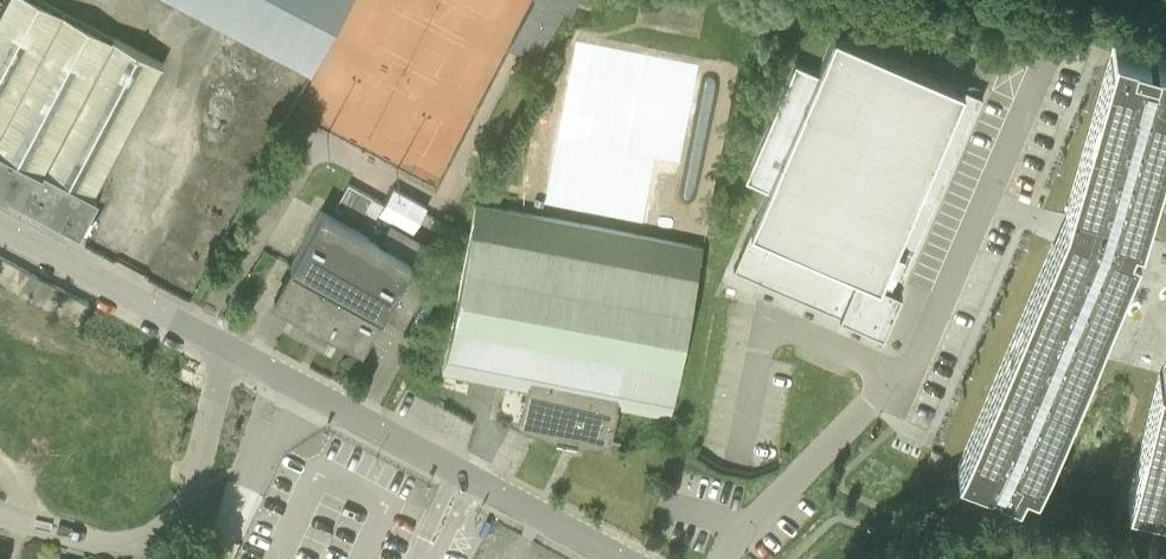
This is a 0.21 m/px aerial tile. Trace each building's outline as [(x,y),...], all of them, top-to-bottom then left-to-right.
[(44,168),(93,196),(167,58),(45,0),(7,0),(0,13),(0,149),(42,170),(43,168),(44,168)] [(313,72),(331,38),(350,0),(180,0),(313,72)] [(836,22),(734,262),(885,329),(907,278),(986,86),(836,22)] [(958,471),(1017,497),(1024,480),(1037,485),(1050,455),(1133,258),(1138,243),(1142,235),(1165,151),(1165,55),(1115,41),(1112,50),(1065,212),(1059,228),(958,471)] [(44,168),(43,168),(42,170),(0,149),(0,187),(27,201),(44,168)] [(96,197),(93,196),(44,168),(27,201),(78,228),(78,229),(79,230),(96,197)] [(371,224),(383,201),(349,182),(336,205),(371,224)] [(394,187),(391,192),(380,211),(413,230),(427,205),(394,187)] [(476,202),(443,369),(506,381),(501,410),(501,409),(500,410),(560,437),(608,447),(616,403),(670,413),(675,391),(674,391),(698,268),(699,268),(703,246),(476,202)] [(293,265),(380,313),(382,314),(385,309),(398,316),(404,319),(426,274),(438,249),(388,224),(378,244),(321,209),(291,264),(293,265)] [(362,346),(380,313),(293,265),(275,298),(321,324),(319,327),(330,333),(332,330),(362,346)] [(1136,474),(1129,501),(1165,509),(1165,339),(1136,474)]
